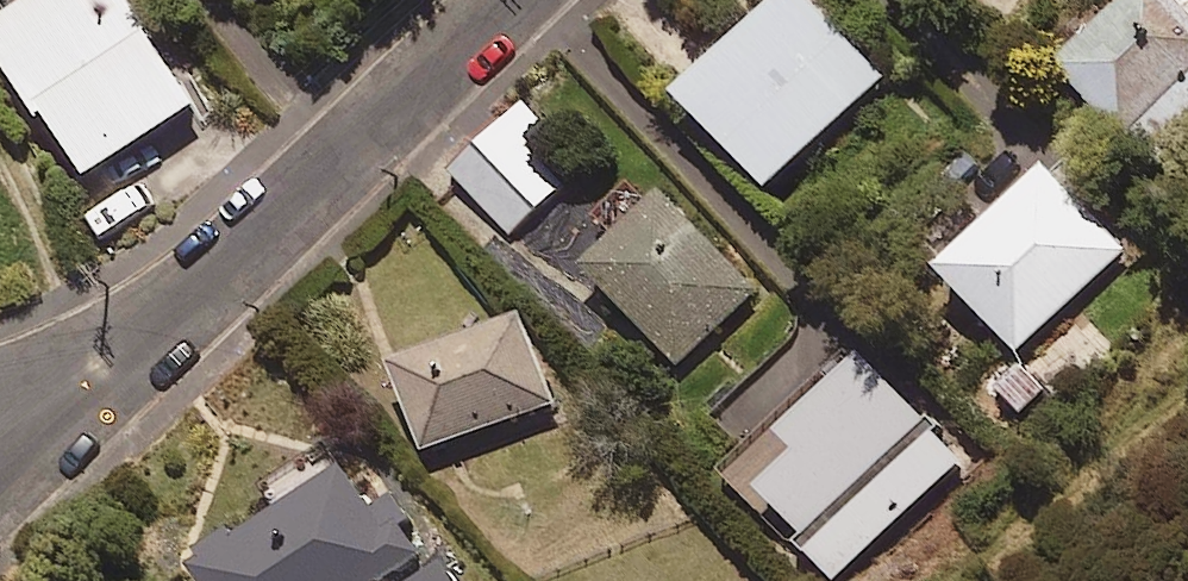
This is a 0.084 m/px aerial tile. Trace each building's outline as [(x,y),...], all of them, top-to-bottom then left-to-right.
[(132,0),(65,0),(0,42),(0,51),(50,128),(57,123),(101,190),(210,119),(132,0)] [(730,75),(694,111),(779,197),(892,84),(808,0),(805,0),(774,31),(755,12),(711,55),(730,75)] [(1161,173),(1187,148),(1187,0),(1147,0),(1068,75),(1161,173)] [(554,135),(530,110),(457,178),(513,237),(565,189),(533,154),(554,135)] [(1111,183),(1078,150),(948,278),(1028,359),(1133,256),(1086,208),(1111,183)] [(760,299),(674,206),(596,277),(683,370),(760,299)] [(565,411),(534,327),(402,375),(432,460),(565,411)] [(829,580),(839,580),(967,465),(883,373),(801,448),(789,435),(735,484),(767,519),(779,508),(812,545),(803,553),(829,580)] [(434,557),(416,528),(390,544),(354,484),(249,547),(242,535),(206,557),(213,569),(202,575),(205,580),(393,580),(434,557)]
